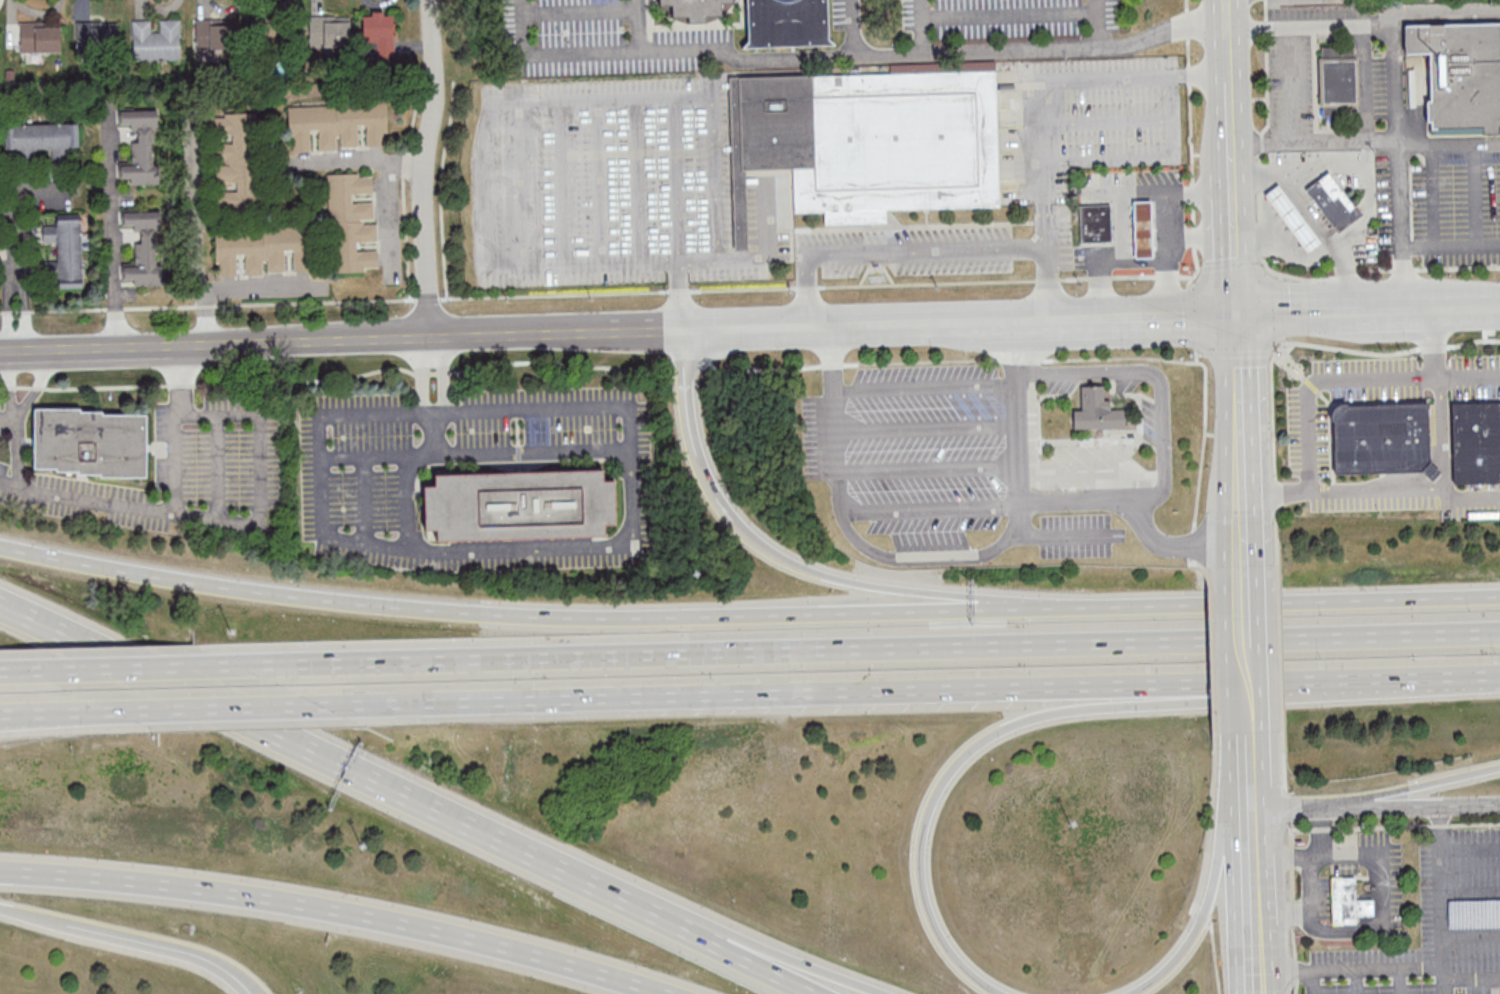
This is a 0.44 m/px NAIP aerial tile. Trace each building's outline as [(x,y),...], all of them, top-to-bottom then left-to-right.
[(827,0),(660,0),(660,7),(670,7),(674,21),(705,20),(719,15),(722,15),(721,4),(746,3),(747,47),(829,44),(827,0)] [(363,57),(395,57),(395,11),(363,11),(363,57)] [(350,46),(350,16),(300,16),(300,46),(350,46)] [(133,20),(133,61),(182,60),(181,19),(159,19),(159,30),(152,30),(152,19),(133,20)] [(196,20),(196,49),(226,49),(226,20),(196,20)] [(61,21),(20,21),(20,52),(61,52),(61,21)] [(118,21),(75,21),(75,51),(118,51),(118,21)] [(263,27),(269,46),(284,40),(277,22),(263,27)] [(1407,28),(1499,26),(1499,136),(1434,137),(1433,124),(1429,124),(1429,105),(1433,105),(1432,56),(1408,57),(1407,28)] [(1317,46),(1353,45),(1355,101),(1319,102),(1317,46)] [(742,78),(993,69),(998,203),(886,207),(886,220),(820,223),(820,209),(794,210),(792,169),(746,171),(742,78)] [(359,150),(359,130),(365,130),(366,147),(389,146),(387,103),(289,106),(290,153),(315,152),(315,151),(359,150)] [(161,186),(159,109),(121,110),(121,126),(132,125),(132,163),(121,164),(121,180),(130,180),(130,186),(161,186)] [(215,208),(260,208),(259,113),(212,113),(212,136),(229,136),(229,142),(214,142),(215,187),(215,208)] [(5,124),(6,151),(16,151),(16,161),(34,160),(34,150),(51,150),(51,161),(70,161),(70,124),(5,124)] [(1306,190),(1329,172),(1355,207),(1357,205),(1364,214),(1338,233),(1306,190)] [(327,176),(331,273),(379,272),(379,250),(359,251),(359,243),(377,243),(375,203),(357,203),(357,197),(374,196),(374,174),(327,176)] [(1264,194),(1278,184),(1320,244),(1307,254),(1264,194)] [(1134,202),(1152,201),(1154,259),(1135,259),(1134,202)] [(1080,206),(1111,205),(1112,243),(1081,243),(1080,206)] [(164,285),(164,212),(123,213),(123,228),(135,228),(136,266),(124,266),(124,285),(164,285)] [(83,288),(82,214),(57,214),(57,225),(43,225),(43,243),(57,243),(58,261),(45,261),(45,280),(55,280),(55,289),(83,288)] [(309,227),(215,228),(216,276),(241,276),(241,259),(244,259),(244,274),(310,273),(309,227)] [(1074,428),(1074,410),(1081,410),(1081,386),(1103,385),(1103,400),(1110,400),(1110,409),(1124,409),(1124,427),(1074,428)] [(1451,403),(1499,401),(1499,481),(1454,483),(1451,403)] [(1332,413),(1333,410),(1336,408),(1339,406),(1343,404),(1348,404),(1348,406),(1430,404),(1430,408),(1429,408),(1430,463),(1441,472),(1432,482),(1422,472),(1335,475),(1333,422),(1332,422),(1331,416),(1332,413)] [(34,473),(147,474),(147,411),(35,410),(34,473)] [(435,474),(435,486),(425,486),(426,531),(436,531),(437,540),(605,537),(605,525),(616,525),(615,481),(604,481),(604,471),(435,474)] [(1374,922),(1374,900),(1355,900),(1355,878),(1332,877),(1331,921),(1374,922)]
